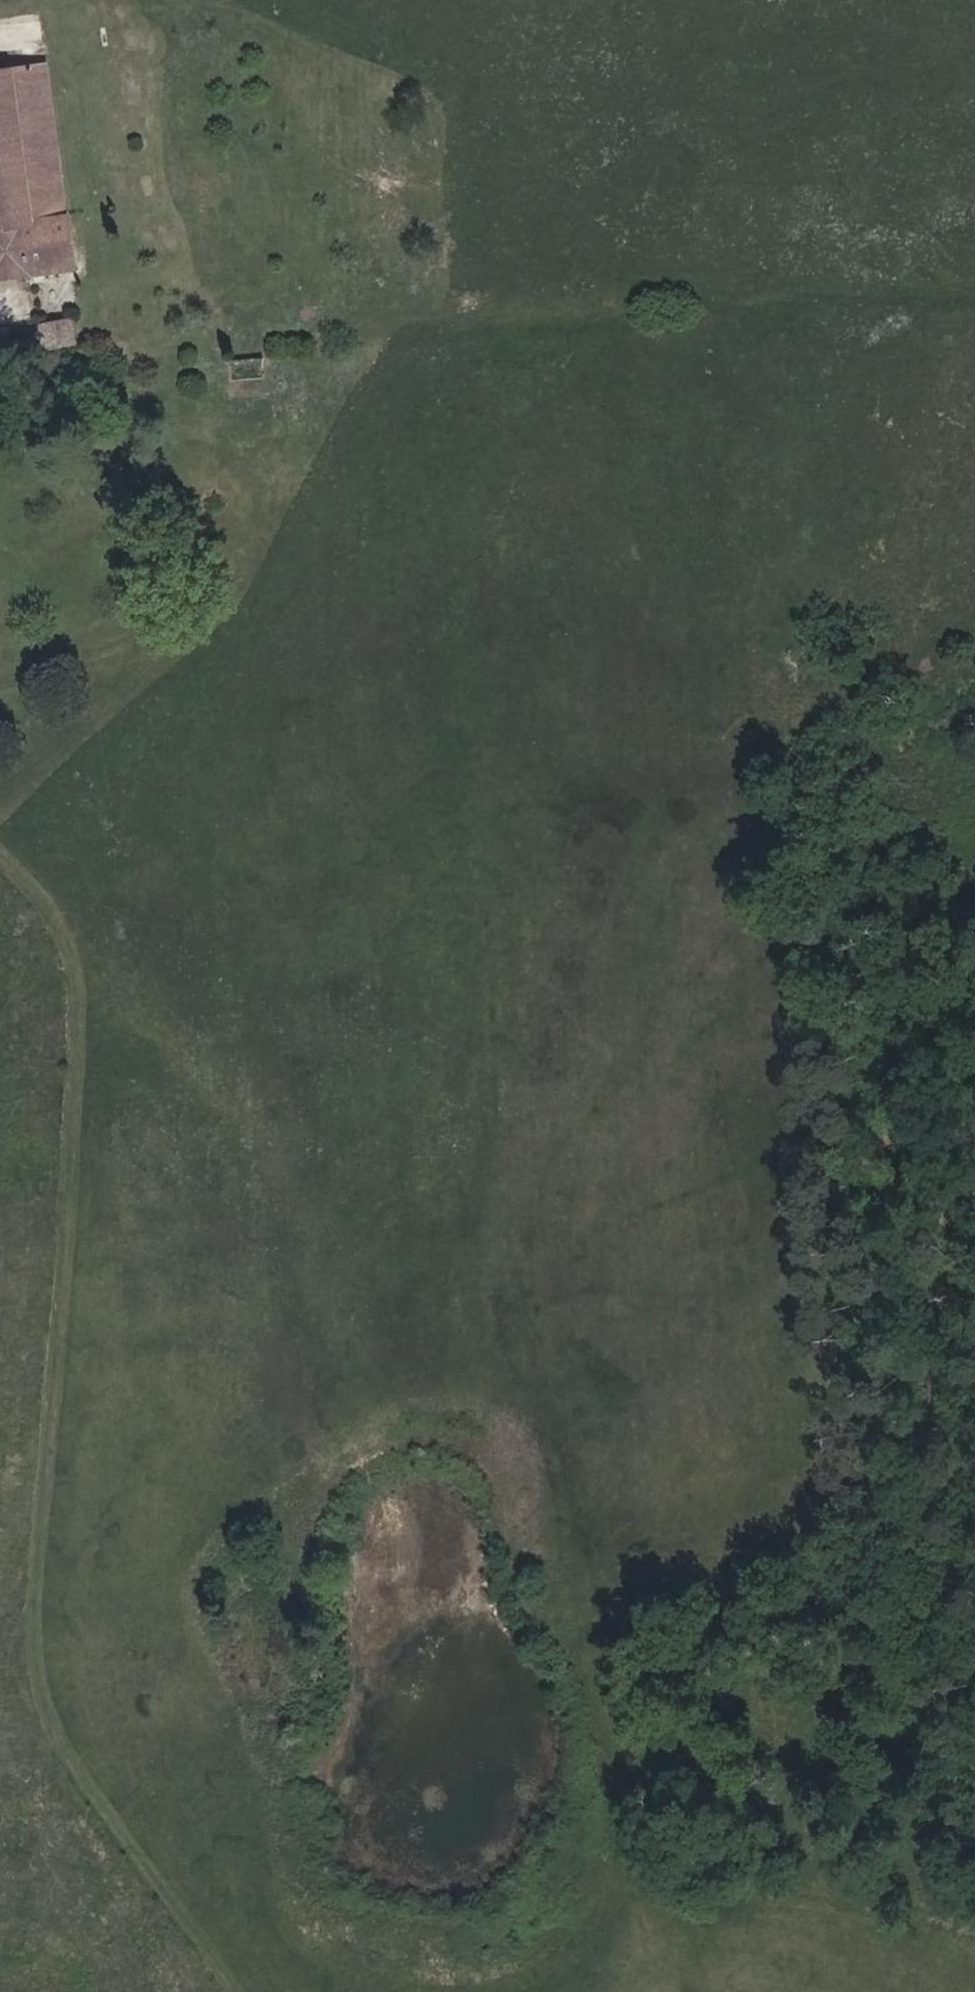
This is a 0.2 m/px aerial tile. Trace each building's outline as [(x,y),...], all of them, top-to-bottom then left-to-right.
[(47,64),(0,71),(0,279),(76,268),(47,64)] [(74,342),(70,320),(40,325),(45,347),(74,342)]
